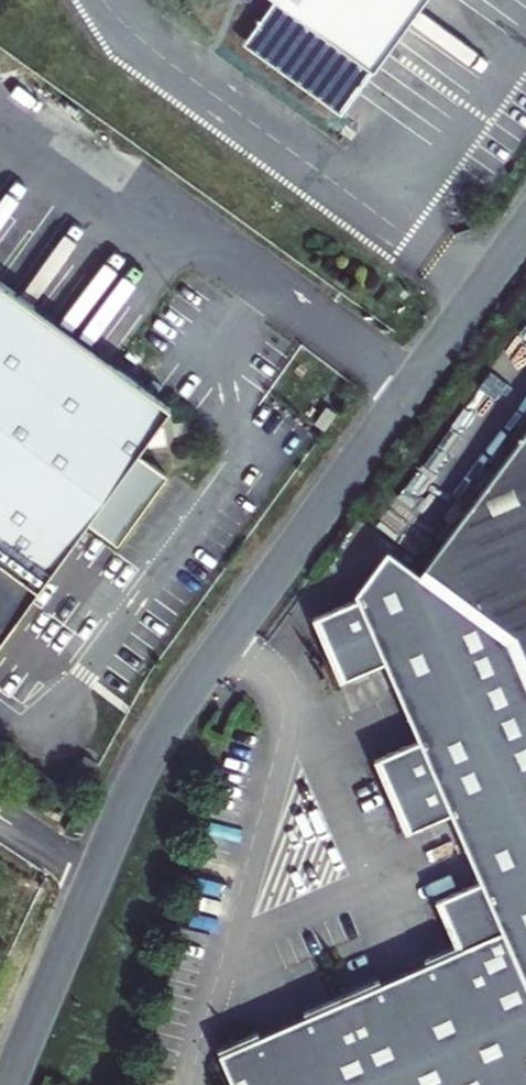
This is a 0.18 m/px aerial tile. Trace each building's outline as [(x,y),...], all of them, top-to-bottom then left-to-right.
[(300,15),(366,42),(384,53),(422,0),(260,0),(300,15)] [(87,522),(117,543),(167,476),(136,454),(145,442),(149,445),(166,442),(164,424),(160,422),(171,408),(111,364),(0,283),(0,641),(87,522)] [(326,406),(313,424),(323,431),(336,413),(326,406)] [(423,569),(484,613),(515,636),(522,653),(525,663),(525,430),(423,569)] [(522,653),(515,636),(423,569),(398,549),(394,554),(388,550),(357,594),(358,598),(319,615),(345,678),(386,661),(421,741),(381,758),(412,830),(453,813),(482,880),(442,898),(463,946),(220,1052),(234,1084),(525,1084),(525,663),(522,653)]
